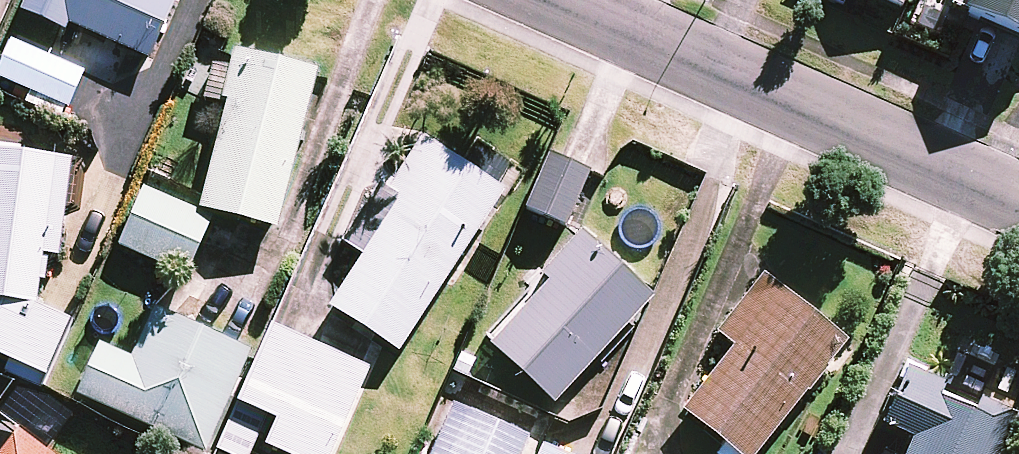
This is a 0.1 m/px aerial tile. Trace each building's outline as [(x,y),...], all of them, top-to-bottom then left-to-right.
[(62,21),(149,58),(174,0),(71,0),(62,21)] [(954,9),(1018,35),(1018,0),(957,0),(954,9)] [(12,44),(0,72),(0,78),(69,108),(83,75),(12,44)] [(235,52),(231,68),(214,64),(205,98),(229,104),(202,209),(276,228),(316,73),(235,52)] [(504,192),(421,136),(388,184),(380,179),(340,239),(365,256),(331,306),(397,351),(504,192)] [(589,174),(551,156),(527,209),(565,226),(589,174)] [(0,161),(0,356),(47,378),(74,321),(40,304),(44,258),(64,259),(73,168),(0,161)] [(212,218),(145,190),(121,247),(188,275),(212,218)] [(653,295),(583,233),(547,274),(552,279),(493,347),(557,403),(653,295)] [(765,278),(720,334),(737,347),(685,412),(738,453),(756,453),(846,342),(765,278)] [(251,353),(154,312),(133,361),(100,347),(79,396),(208,452),(251,353)] [(273,329),(234,419),(272,435),(268,446),(286,453),(332,453),(368,370),(273,329)] [(909,369),(884,424),(913,437),(905,453),(998,453),(1014,417),(909,369)] [(456,405),(434,453),(521,453),(529,437),(456,405)] [(20,432),(3,453),(49,453),(20,432)]
